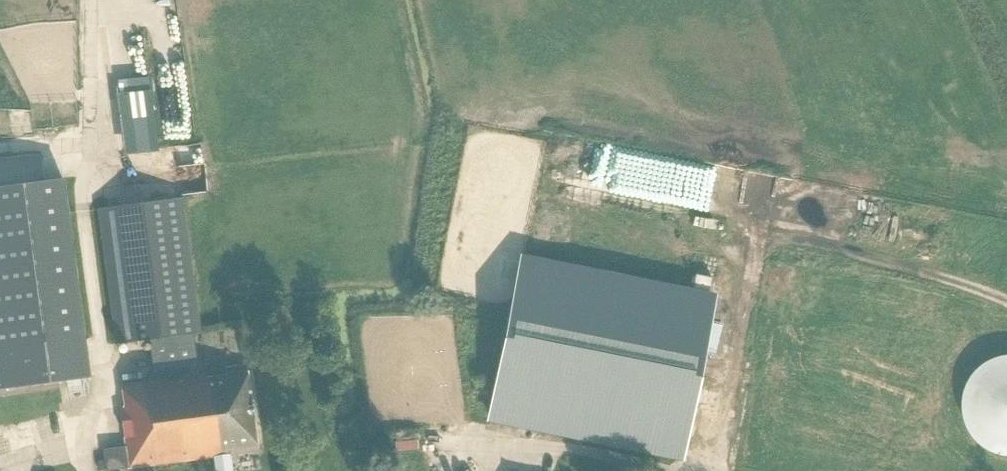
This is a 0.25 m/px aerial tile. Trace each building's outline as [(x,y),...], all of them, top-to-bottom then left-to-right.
[(90,377),(63,178),(0,186),(0,389),(90,377)] [(198,375),(192,332),(200,331),(182,198),(98,209),(115,342),(149,338),(154,381),(121,385),(124,406),(120,406),(125,446),(102,449),(105,470),(257,450),(246,365),(224,368),(225,375),(206,378),(206,374),(198,375)] [(490,417),(680,455),(712,296),(522,258),(490,417)] [(1006,355),(1000,356),(993,358),(987,362),(981,366),(976,370),(971,376),(968,382),(965,388),(963,394),(962,400),(962,406),(962,413),(964,419),(966,425),(968,431),(972,436),(976,441),(982,445),(987,449),(994,452),(1001,454),(1006,455),(1006,355)]
